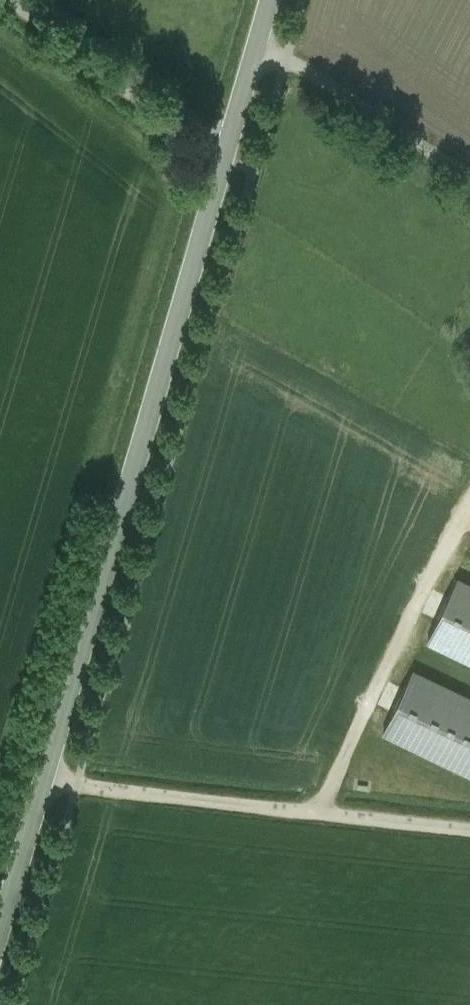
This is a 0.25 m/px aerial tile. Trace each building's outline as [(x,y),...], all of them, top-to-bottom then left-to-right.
[(456,580),(428,638),(469,658),(469,587),(456,580)] [(412,672),(384,730),(469,772),(469,700),(412,672)]
